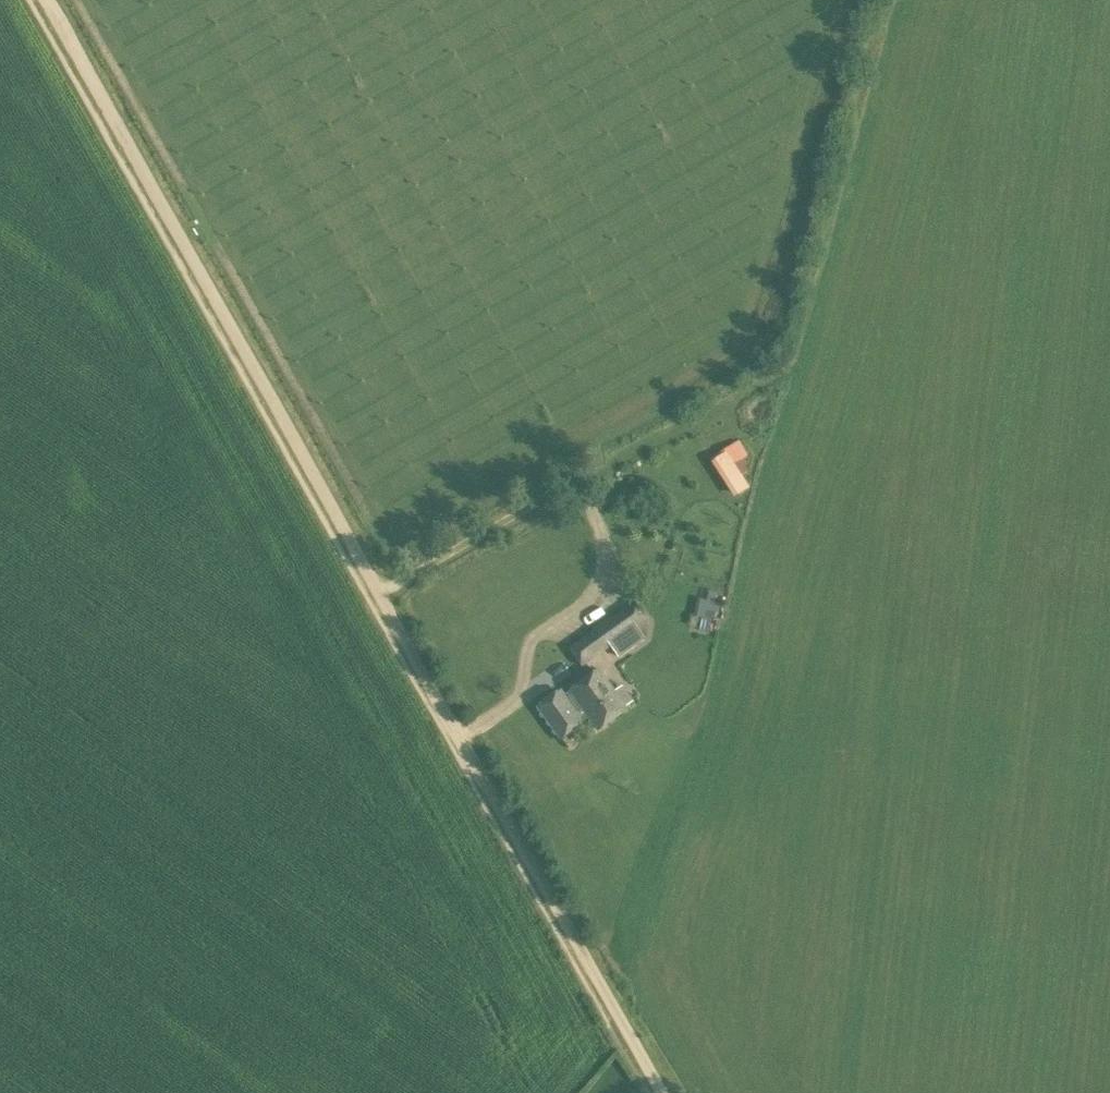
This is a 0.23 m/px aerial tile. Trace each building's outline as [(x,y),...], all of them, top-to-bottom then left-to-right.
[(752,486),(739,459),(748,454),(741,440),(713,454),(733,495),(752,486)] [(711,620),(717,593),(709,591),(706,600),(699,599),(695,617),(711,620)] [(569,648),(582,667),(611,646),(619,657),(646,638),(638,627),(648,620),(635,601),(569,648)] [(570,691),(589,718),(598,730),(627,709),(624,706),(632,700),(622,685),(614,691),(598,670),(570,691)] [(561,738),(589,718),(570,691),(563,696),(560,691),(538,707),(561,738)]
